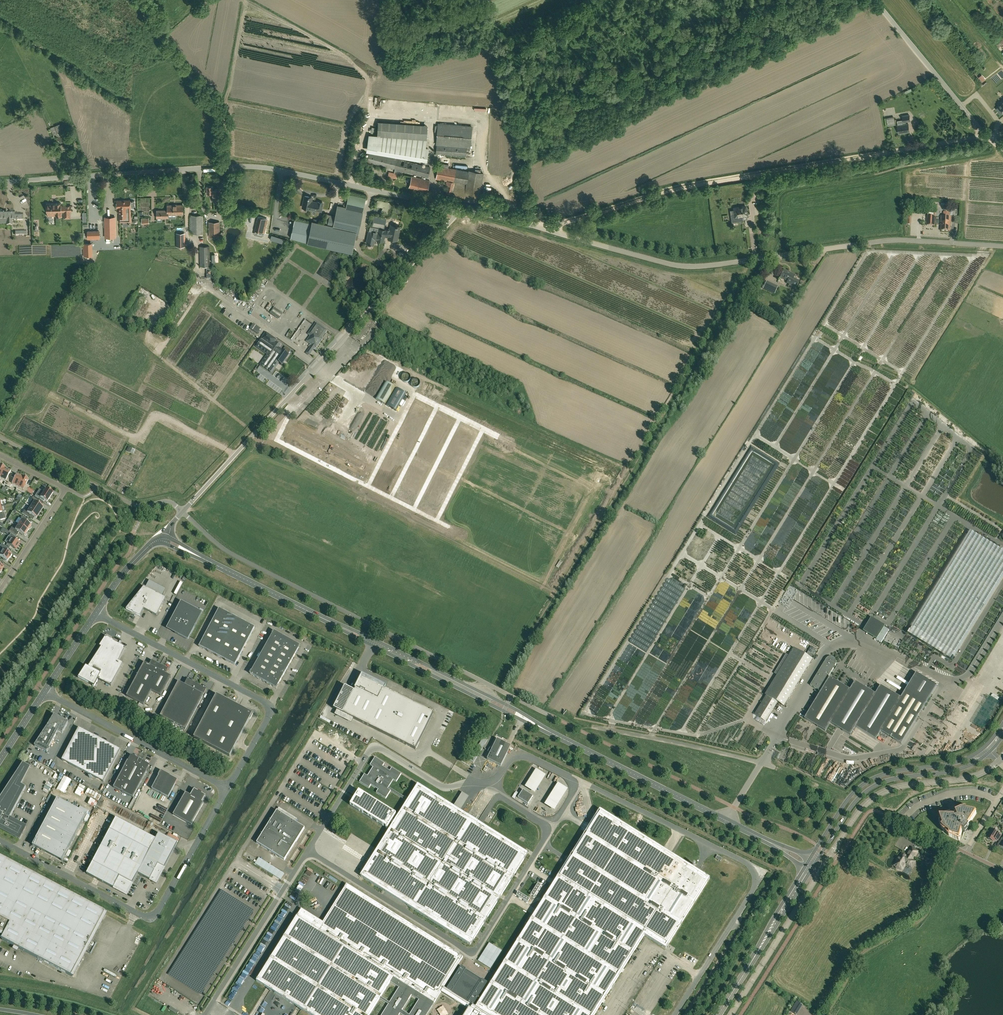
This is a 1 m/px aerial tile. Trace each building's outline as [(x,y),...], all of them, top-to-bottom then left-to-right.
[(909,131),(908,124),(906,124),(906,121),(910,121),(909,115),(902,116),(903,122),(904,124),(897,125),(898,133),(909,131)] [(369,135),(366,150),(427,160),(429,147),(426,147),(427,140),(427,139),(428,125),(378,121),(377,135),(369,135)] [(466,156),(467,148),(470,148),(472,126),(438,123),(436,145),(436,153),(466,156)] [(58,125),(50,128),(54,138),(63,134),(62,131),(61,131),(58,125)] [(367,162),(395,169),(394,173),(398,173),(400,174),(401,170),(428,177),(430,167),(378,153),(370,151),(370,152),(367,162)] [(439,163),(438,167),(437,179),(450,181),(447,192),(451,193),(464,196),(465,194),(479,197),(483,173),(469,171),(448,169),(449,164),(439,163)] [(409,188),(426,192),(429,180),(412,176),(409,188)] [(207,194),(212,194),(212,200),(218,200),(219,205),(221,204),(221,211),(225,211),(224,196),(221,197),(220,189),(213,189),(212,186),(207,187),(207,194)] [(330,215),(328,225),(357,231),(362,211),(363,212),(366,197),(349,193),(346,208),(338,206),(336,217),(330,215)] [(321,211),(323,203),(318,202),(317,202),(311,201),(312,197),(305,196),(302,207),(321,211)] [(130,211),(126,211),(126,207),(130,207),(130,200),(117,200),(117,207),(119,207),(119,218),(120,218),(120,222),(123,221),(123,226),(129,226),(129,221),(130,221),(130,211)] [(56,203),(46,203),(47,212),(55,212),(55,216),(62,216),(61,211),(71,211),(71,205),(61,205),(61,203),(60,203),(56,203)] [(183,205),(167,205),(168,210),(168,214),(183,214),(183,205)] [(747,215),(746,206),(734,208),(735,217),(747,215)] [(14,211),(0,212),(0,220),(6,220),(6,225),(12,225),(11,219),(22,219),(22,213),(14,214),(14,211)] [(928,212),(928,216),(927,216),(927,225),(935,226),(935,213),(928,212)] [(203,233),(203,215),(191,215),(191,233),(203,233)] [(254,230),(265,233),(268,219),(258,216),(254,230)] [(374,216),(372,226),(384,229),(386,218),(374,216)] [(115,237),(115,217),(104,217),(105,237),(115,237)] [(941,217),(941,225),(941,231),(950,231),(950,225),(951,225),(951,217),(941,217)] [(220,221),(208,222),(209,237),(220,237),(220,231),(220,230),(220,221)] [(309,244),(310,242),(350,251),(353,239),(353,237),(356,238),(357,231),(328,225),(313,222),(312,225),(294,221),(290,239),(309,244)] [(385,232),(386,230),(370,227),(369,231),(366,243),(370,244),(369,244),(371,245),(371,244),(373,245),(374,240),(383,241),(384,236),(388,237),(388,238),(397,240),(400,227),(397,226),(396,226),(391,225),(389,232),(385,232)] [(87,231),(87,239),(100,239),(100,230),(87,231)] [(272,235),(270,239),(283,244),(284,244),(285,239),(272,235)] [(176,247),(185,246),(185,236),(176,236),(176,247)] [(209,246),(199,246),(200,266),(206,266),(210,266),(209,246)] [(799,281),(793,278),(795,276),(788,272),(784,270),(781,277),(790,282),(789,284),(796,287),(799,281)] [(778,286),(767,281),(765,285),(763,288),(775,294),(778,286)] [(312,345),(307,353),(309,355),(315,347),(316,348),(322,339),(321,338),(327,330),(316,323),(308,334),(311,336),(307,341),(312,345)] [(285,347),(283,351),(278,348),(279,347),(274,343),(276,340),(266,333),(256,346),(268,355),(260,365),(268,370),(270,367),(274,369),(279,362),(282,364),(288,355),(288,354),(291,350),(285,347)] [(386,382),(376,399),(385,405),(395,387),(386,382)] [(396,388),(386,405),(396,411),(406,393),(396,388)] [(5,469),(0,478),(0,479),(5,482),(4,484),(7,486),(10,479),(8,477),(10,472),(11,471),(9,471),(10,470),(6,468),(6,469),(5,469)] [(10,487),(11,485),(16,488),(22,477),(21,477),(21,476),(18,474),(17,475),(16,474),(14,479),(13,480),(10,479),(7,486),(10,487)] [(22,477),(16,488),(16,489),(25,493),(28,488),(25,486),(26,484),(28,480),(22,477)] [(35,495),(44,501),(44,500),(47,502),(53,493),(52,492),(52,491),(49,489),(48,490),(46,488),(41,495),(37,492),(35,495)] [(28,506),(40,513),(43,507),(41,506),(37,503),(39,501),(38,501),(33,497),(31,500),(32,500),(28,506)] [(28,517),(30,514),(36,518),(40,513),(28,506),(25,511),(24,510),(22,513),(28,517)] [(29,529),(30,530),(32,527),(31,526),(25,522),(27,519),(22,516),(20,518),(22,519),(18,524),(28,531),(29,529)] [(26,536),(27,533),(27,532),(28,531),(18,524),(16,523),(11,531),(16,534),(18,532),(24,536),(25,535),(26,536)] [(908,634),(952,660),(1002,577),(1002,551),(971,531),(908,634)] [(11,538),(7,544),(16,549),(20,543),(14,539),(16,537),(11,534),(9,537),(11,538)] [(12,556),(11,555),(5,551),(7,547),(1,544),(0,546),(0,550),(1,551),(0,554),(0,556),(3,558),(3,559),(6,561),(6,560),(7,561),(9,558),(10,558),(12,556)] [(135,598),(126,609),(140,616),(142,612),(142,611),(143,609),(157,616),(157,615),(165,599),(166,599),(166,598),(144,587),(137,600),(135,598)] [(175,633),(188,640),(188,639),(202,613),(181,601),(168,625),(174,628),(172,631),(175,632),(175,633)] [(224,611),(219,609),(199,646),(203,649),(203,648),(208,651),(207,651),(212,654),(212,653),(216,655),(216,656),(221,658),(225,660),(230,663),(230,662),(235,665),(255,627),(251,625),(250,625),(246,623),(242,620),(242,621),(237,618),(238,618),(233,615),(233,616),(229,614),(229,613),(224,611)] [(889,630),(885,628),(884,627),(876,640),(877,640),(881,643),(889,630)] [(250,674),(276,688),(300,646),(274,631),(250,674)] [(86,666),(85,668),(80,679),(89,683),(94,686),(96,683),(97,684),(99,682),(97,681),(98,679),(111,686),(123,663),(118,661),(125,648),(113,641),(114,640),(111,639),(111,638),(109,637),(109,638),(106,636),(100,646),(101,647),(88,667),(86,666)] [(812,646),(807,654),(812,658),(817,650),(812,646)] [(766,696),(755,714),(762,719),(766,721),(767,719),(778,702),(784,706),(813,659),(794,648),(789,656),(787,654),(775,674),(778,675),(765,695),(766,696)] [(811,685),(820,691),(836,665),(836,664),(836,663),(836,662),(836,661),(836,660),(835,659),(835,658),(834,658),(833,657),(832,657),(831,657),(830,657),(829,657),(828,657),(828,658),(827,658),(826,659),(811,685)] [(126,696),(144,705),(151,691),(161,696),(171,677),(166,674),(168,669),(152,661),(149,665),(144,662),(126,696)] [(876,694),(868,689),(864,686),(855,681),(850,690),(830,677),(805,719),(825,731),(830,723),(851,735),(856,727),(876,740),(881,732),(901,744),(917,719),(927,702),(938,683),(918,671),(906,690),(901,698),(881,686),(876,694)] [(344,686),(333,708),(336,710),(343,713),(347,715),(354,719),(359,721),(368,726),(415,749),(430,719),(433,713),(384,689),(385,687),(384,688),(374,684),(375,682),(371,681),(371,682),(361,677),(355,689),(354,691),(344,686)] [(206,689),(187,679),(185,685),(178,681),(160,716),(185,730),(206,689)] [(216,695),(204,719),(194,738),(212,747),(232,710),(235,704),(216,695)] [(212,747),(230,757),(252,714),(243,709),(240,714),(232,710),(212,747)] [(54,715),(34,746),(47,752),(58,731),(62,733),(68,722),(54,715)] [(121,750),(79,728),(62,760),(104,782),(121,750)] [(511,746),(497,739),(487,759),(501,766),(511,746)] [(113,787),(133,798),(147,771),(146,770),(149,765),(150,766),(130,755),(130,756),(131,756),(129,761),(128,760),(113,787)] [(393,824),(360,876),(470,945),(528,853),(418,784),(408,799),(389,787),(393,780),(396,782),(401,774),(392,768),(390,771),(383,766),(385,763),(375,757),(370,765),(373,767),(367,776),(364,774),(359,782),(369,788),(371,785),(378,789),(376,793),(386,799),(391,791),(407,801),(395,821),(393,824)] [(152,789),(168,798),(175,785),(178,780),(161,771),(159,776),(152,789)] [(12,780),(0,798),(0,828),(19,839),(26,827),(10,818),(26,787),(12,780)] [(202,802),(206,796),(202,794),(202,793),(198,791),(194,789),(190,796),(186,793),(173,815),(191,825),(203,803),(202,802)] [(523,790),(518,798),(528,804),(533,796),(523,790)] [(353,800),(350,805),(387,828),(391,822),(393,824),(395,821),(392,819),(396,814),(359,791),(355,796),(353,800)] [(87,814),(79,810),(57,799),(33,846),(62,861),(87,814)] [(644,935),(666,948),(710,878),(600,809),(475,1007),(473,1006),(487,983),(461,966),(446,989),(444,988),(463,957),(347,884),(323,922),(301,909),(256,981),(266,987),(276,993),(292,1003),(301,1009),(311,1014),(369,1014),(380,998),(388,1004),(381,1014),(399,1014),(400,1013),(403,1014),(426,1014),(441,992),(468,1009),(464,1014),(594,1014),(644,935)] [(956,811),(955,812),(956,814),(951,816),(951,817),(939,817),(942,824),(943,826),(941,828),(949,836),(959,840),(959,841),(962,830),(964,832),(967,827),(976,813),(969,812),(966,812),(966,809),(959,811),(956,811)] [(284,860),(305,828),(277,810),(256,843),(284,860)] [(138,874),(159,834),(156,839),(116,818),(87,874),(114,888),(127,895),(133,884),(138,874)] [(993,829),(987,838),(994,841),(995,839),(998,840),(1001,835),(998,833),(999,833),(993,829)] [(138,874),(150,880),(156,883),(164,868),(165,868),(178,844),(159,834),(138,874)] [(915,862),(913,860),(918,851),(912,848),(907,856),(902,853),(894,865),(896,866),(896,867),(896,868),(897,868),(897,869),(898,869),(899,869),(900,869),(902,870),(906,864),(912,867),(915,862)] [(3,938),(2,940),(72,976),(85,951),(91,954),(96,943),(91,940),(106,912),(0,857),(0,937),(3,938)] [(285,873),(259,857),(255,864),(281,879),(285,873)] [(254,910),(221,889),(168,974),(201,995),(254,910)] [(797,1002),(790,1011),(791,1012),(792,1012),(796,1014),(802,1005),(798,1003),(798,1002),(797,1002)]
